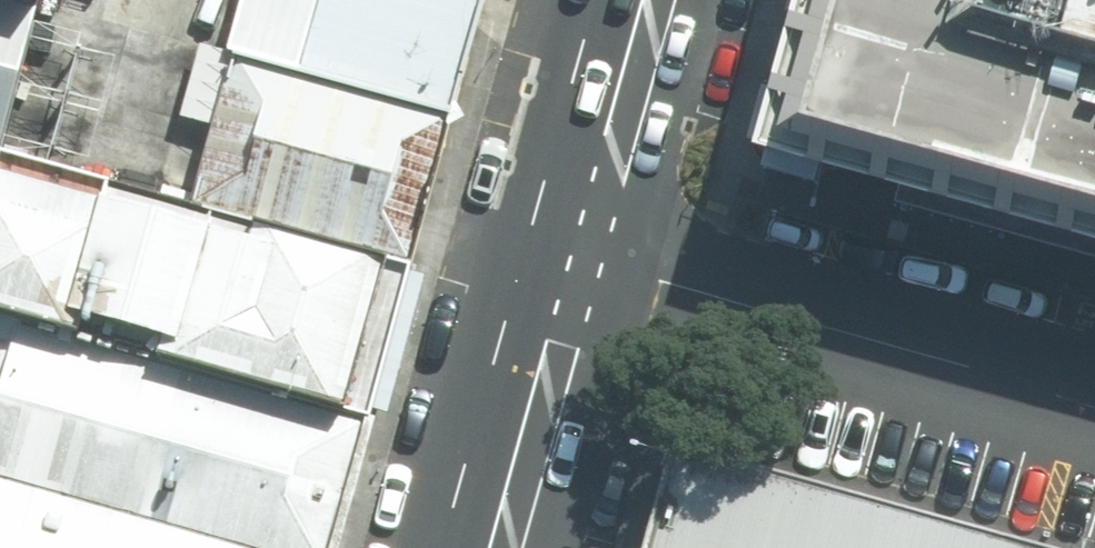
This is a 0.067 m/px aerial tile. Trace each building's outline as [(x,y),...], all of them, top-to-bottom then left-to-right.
[(19,0),(0,0),(0,158),(12,97),(37,5),(19,0)] [(449,122),(482,0),(247,0),(230,63),(449,122)] [(802,148),(1094,230),(1094,0),(844,0),(802,148)] [(191,211),(408,270),(449,122),(230,63),(203,55),(185,120),(213,127),(191,211)] [(367,421),(408,270),(191,211),(0,159),(0,321),(367,421)] [(247,547),(331,547),(367,421),(0,321),(0,481),(247,547)] [(661,438),(629,547),(1050,547),(661,438)] [(0,481),(0,547),(247,547),(0,481)]
